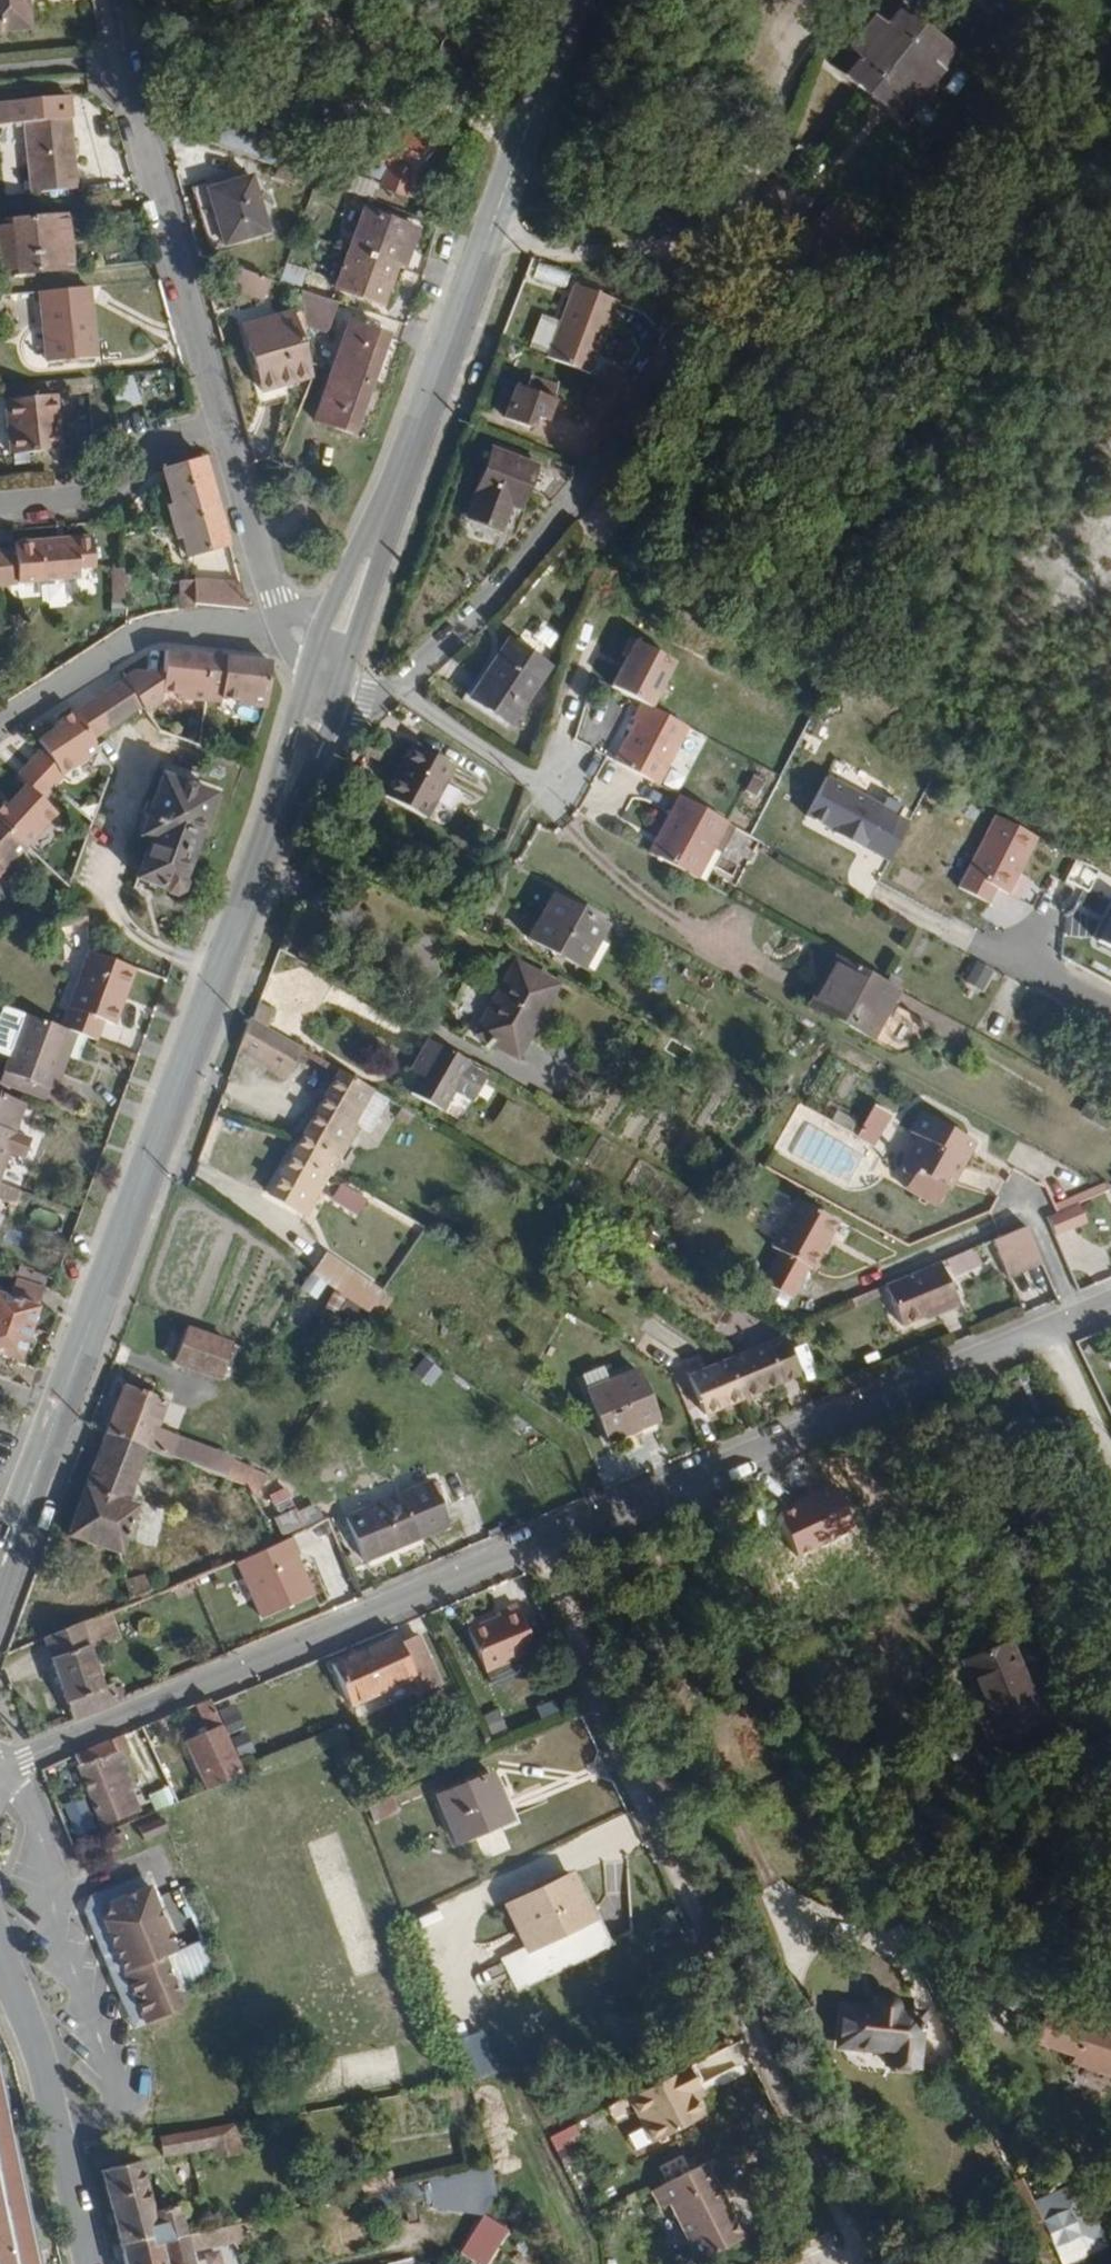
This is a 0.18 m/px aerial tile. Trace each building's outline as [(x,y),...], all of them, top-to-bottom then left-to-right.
[(27,0),(0,0),(0,43),(30,42),(27,0)] [(888,146),(940,80),(863,20),(811,86),(888,146)] [(222,109),(212,142),(258,156),(268,123),(222,109)] [(71,162),(67,112),(18,116),(25,186),(77,181),(75,162),(71,162)] [(388,215),(400,176),(349,161),(337,200),(388,215)] [(263,235),(253,181),(199,191),(210,245),(263,235)] [(393,256),(402,233),(355,215),(341,250),(383,266),(388,254),(393,256)] [(80,217),(0,224),(0,281),(85,273),(80,217)] [(377,281),(383,266),(341,250),(327,286),(373,304),(382,283),(377,281)] [(271,294),(211,268),(201,291),(261,317),(271,294)] [(592,373),(622,300),(574,280),(558,319),(542,313),(529,347),(592,373)] [(103,369),(95,290),(42,295),(49,374),(103,369)] [(336,309),(307,296),(309,324),(339,336),(349,315),(336,309)] [(311,388),(297,318),(246,328),(260,398),(311,388)] [(339,336),(309,324),(310,335),(336,346),(339,336)] [(357,439),(393,346),(357,331),(340,374),(350,378),(337,411),(328,407),(321,425),(357,439)] [(542,419),(552,388),(524,379),(521,391),(512,389),(501,421),(525,430),(530,415),(542,419)] [(57,452),(55,433),(63,432),(59,395),(7,400),(12,457),(57,452)] [(65,452),(63,432),(55,433),(57,452),(65,452)] [(507,510),(520,468),(475,453),(453,521),(488,533),(497,506),(507,510)] [(233,557),(205,466),(163,479),(164,482),(157,485),(163,505),(169,504),(183,549),(189,570),(233,557)] [(183,549),(169,504),(163,505),(177,551),(183,549)] [(99,579),(95,544),(67,547),(68,554),(42,557),(40,550),(17,552),(18,558),(21,595),(84,589),(83,580),(99,579)] [(68,554),(67,547),(40,550),(42,557),(68,554)] [(18,558),(0,560),(0,597),(21,595),(18,558)] [(245,616),(238,591),(192,585),(192,608),(245,616)] [(127,622),(128,596),(118,596),(117,625),(127,625),(127,622)] [(504,731),(544,666),(502,641),(462,706),(504,731)] [(138,677),(130,683),(125,685),(144,714),(146,718),(161,708),(161,698),(179,699),(179,703),(207,706),(208,693),(211,662),(167,657),(164,678),(138,677)] [(273,668),(211,662),(208,693),(225,695),(224,704),(241,706),(240,710),(266,712),(273,668)] [(144,714),(125,685),(113,694),(131,722),(144,714)] [(657,773),(687,716),(642,691),(634,707),(637,709),(616,749),(657,773)] [(131,722),(113,694),(102,701),(119,730),(131,722)] [(119,730),(102,701),(90,709),(107,738),(119,730)] [(107,738),(90,709),(76,718),(94,747),(107,738)] [(94,747),(76,718),(75,715),(60,726),(62,729),(38,746),(44,753),(30,767),(54,791),(65,778),(100,755),(94,747)] [(431,824),(456,773),(411,751),(385,802),(431,824)] [(55,818),(41,805),(54,791),(30,767),(15,781),(24,791),(6,808),(4,807),(0,810),(0,828),(24,851),(55,818)] [(916,809),(830,773),(811,819),(896,855),(916,809)] [(184,891),(217,794),(166,776),(148,829),(157,833),(142,877),(184,891)] [(693,869),(725,811),(679,785),(657,825),(664,828),(654,847),(693,869)] [(1037,836),(995,812),(955,884),(997,907),(1037,836)] [(24,851),(0,828),(0,876),(24,851)] [(594,965),(622,917),(567,887),(540,935),(594,965)] [(96,922),(94,903),(58,905),(59,925),(96,922)] [(1101,948),(1110,953),(1110,926),(1101,948)] [(871,1029),(897,982),(835,947),(809,994),(871,1029)] [(120,1028),(140,970),(102,955),(97,953),(68,1031),(75,1034),(101,1044),(109,1023),(120,1028)] [(570,982),(526,958),(488,1028),(532,1052),(570,982)] [(30,1018),(8,1009),(0,1032),(0,1056),(14,1061),(30,1018)] [(54,1093),(75,1034),(68,1031),(30,1018),(14,1061),(9,1076),(54,1093)] [(300,1059),(250,1029),(247,1027),(235,1061),(283,1090),(300,1059)] [(443,1122),(472,1073),(434,1051),(416,1082),(423,1086),(412,1105),(443,1122)] [(54,1093),(9,1076),(5,1086),(50,1103),(54,1093)] [(349,1135),(369,1099),(336,1080),(299,1147),(306,1150),(323,1159),(314,1178),(325,1184),(327,1185),(354,1137),(349,1135)] [(22,1132),(15,1130),(25,1102),(0,1093),(0,1183),(3,1184),(22,1132)] [(879,1147),(897,1116),(882,1107),(864,1138),(879,1147)] [(954,1193),(977,1153),(970,1148),(974,1141),(929,1115),(918,1134),(926,1139),(909,1167),(924,1176),(915,1192),(942,1207),(951,1192),(954,1193)] [(977,1153),(982,1145),(974,1141),(970,1148),(977,1153)] [(303,1224),(325,1184),(314,1178),(323,1159),(306,1150),(299,1147),(266,1205),(303,1224)] [(21,1208),(26,1193),(3,1184),(0,1183),(0,1201),(21,1208)] [(779,1229),(789,1201),(775,1196),(764,1224),(779,1229)] [(1081,1197),(1047,1207),(1055,1233),(1089,1223),(1081,1197)] [(814,1271),(828,1247),(791,1226),(763,1274),(771,1279),(802,1296),(804,1298),(818,1274),(814,1271)] [(1043,1275),(1027,1237),(1002,1247),(994,1251),(1010,1289),(1043,1275)] [(954,1277),(983,1265),(975,1246),(946,1258),(954,1277)] [(377,1303),(321,1263),(307,1283),(364,1323),(377,1303)] [(52,1278),(23,1267),(20,1276),(49,1287),(52,1278)] [(959,1318),(941,1273),(886,1297),(903,1338),(941,1322),(942,1325),(959,1318)] [(55,1310),(45,1307),(51,1288),(49,1287),(20,1276),(12,1296),(0,1291),(0,1381),(14,1386),(20,1369),(32,1373),(55,1310)] [(784,1328),(802,1296),(771,1279),(753,1309),(784,1328)] [(375,1330),(389,1310),(377,1303),(364,1323),(375,1330)] [(230,1354),(178,1335),(168,1366),(219,1385),(230,1354)] [(800,1389),(784,1351),(689,1390),(706,1429),(800,1389)] [(149,1437),(161,1405),(120,1390),(100,1446),(165,1470),(173,1448),(174,1446),(149,1437)] [(664,1440),(643,1393),(591,1416),(611,1463),(664,1440)] [(123,1510),(137,1473),(161,1482),(165,1470),(100,1446),(65,1545),(114,1563),(118,1550),(129,1554),(136,1544),(135,1531),(127,1528),(132,1513),(123,1510)] [(227,1472),(229,1467),(173,1448),(165,1470),(221,1490),(227,1472)] [(899,1470),(802,1508),(823,1562),(920,1520),(899,1470)] [(255,1503),(262,1485),(227,1472),(221,1490),(255,1503)] [(453,1535),(437,1494),(344,1531),(361,1573),(453,1535)] [(312,1534),(306,1520),(283,1529),(288,1543),(312,1534)] [(148,1598),(141,1580),(121,1588),(128,1606),(148,1598)] [(524,1655),(505,1610),(487,1616),(489,1621),(456,1634),(475,1675),(524,1655)] [(116,1642),(105,1615),(71,1630),(81,1655),(116,1642)] [(81,1655),(71,1630),(29,1648),(62,1731),(121,1706),(110,1679),(93,1686),(81,1655)] [(432,1691),(406,1640),(387,1647),(383,1637),(320,1663),(341,1712),(405,1686),(412,1698),(432,1691)] [(1045,1714),(1007,1639),(960,1661),(998,1738),(1045,1714)] [(235,1779),(215,1731),(224,1727),(211,1697),(190,1705),(203,1734),(179,1746),(199,1794),(235,1779)] [(129,1799),(115,1769),(116,1760),(122,1756),(114,1737),(62,1760),(92,1837),(122,1826),(114,1805),(129,1799)] [(509,1823),(489,1776),(434,1799),(454,1845),(509,1823)] [(404,1819),(397,1802),(368,1815),(376,1831),(404,1819)] [(139,1851),(163,1842),(159,1829),(135,1840),(139,1851)] [(123,1854),(119,1843),(101,1851),(105,1860),(123,1854)] [(613,1943),(575,1872),(504,1903),(524,1946),(503,1958),(520,1991),(613,1943)] [(110,1914),(148,1899),(144,1887),(89,1909),(84,1921),(131,2040),(143,2036),(102,1932),(110,1914)] [(175,1965),(148,1899),(110,1914),(102,1932),(143,2036),(181,2021),(161,1970),(175,1965)] [(1082,2017),(1079,2026),(1045,2015),(1037,2042),(1075,2055),(1073,2062),(1110,2074),(1110,2027),(1082,2017)] [(0,2021),(0,2250),(3,2263),(48,2263),(0,2021)] [(928,2093),(928,2037),(908,2037),(904,2028),(901,2025),(894,2024),(890,2026),(886,2031),(886,2036),(847,2035),(846,2081),(896,2082),(896,2093),(928,2093)] [(741,2041),(693,2061),(704,2090),(752,2071),(741,2041)] [(701,2122),(694,2107),(689,2097),(697,2094),(687,2074),(627,2102),(648,2147),(701,2122)] [(701,2104),(697,2094),(689,2097),(694,2107),(701,2104)] [(244,2157),(238,2125),(176,2137),(163,2140),(166,2160),(207,2153),(210,2164),(244,2157)] [(184,2241),(176,2206),(152,2210),(142,2165),(95,2175),(113,2260),(120,2258),(184,2241)] [(737,2245),(701,2169),(650,2193),(658,2213),(669,2210),(695,2263),(737,2245)] [(393,2187),(389,2174),(353,2182),(357,2197),(368,2194),(393,2187)] [(447,2204),(440,2176),(422,2180),(429,2208),(447,2204)] [(1024,2177),(1005,2187),(1041,2263),(1061,2263),(1063,2263),(1024,2177)] [(1110,2243),(1082,2181),(1035,2201),(1063,2263),(1110,2243)] [(416,2198),(412,2182),(393,2187),(368,2194),(372,2210),(416,2198)] [(462,2255),(476,2263),(490,2263),(510,2231),(486,2216),(462,2255)] [(184,2241),(120,2258),(122,2263),(189,2263),(184,2241)]
